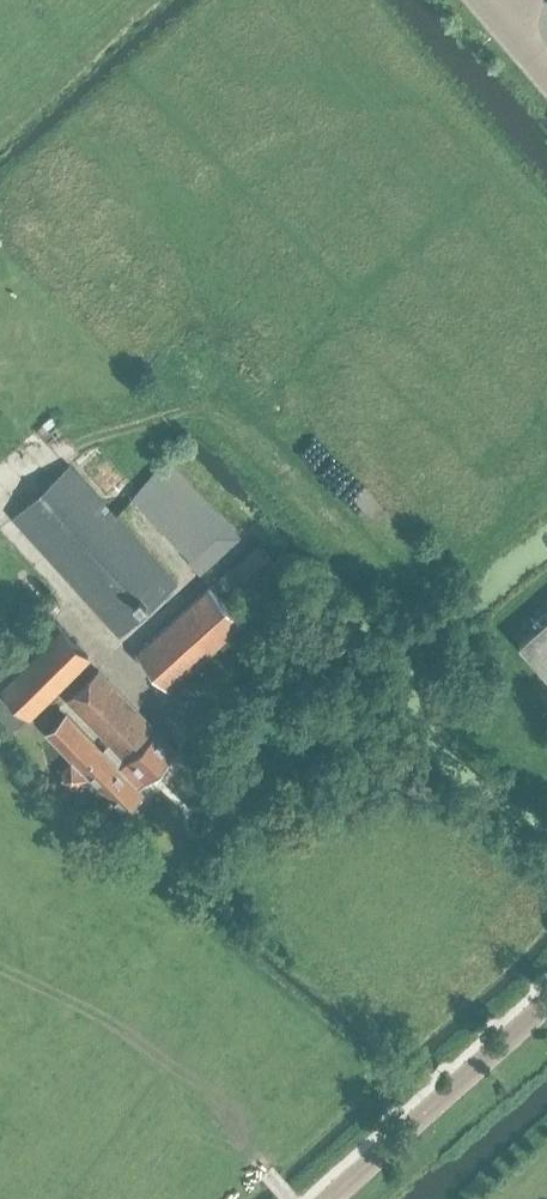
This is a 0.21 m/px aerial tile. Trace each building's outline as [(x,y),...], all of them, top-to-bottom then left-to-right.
[(133,496),(201,572),(241,536),(167,456),(133,496)] [(13,515),(121,634),(178,582),(70,463),(13,515)] [(279,560),(260,539),(218,578),(236,598),(279,560)] [(170,688),(184,675),(244,621),(211,585),(137,652),(170,688)] [(22,648),(58,685),(90,654),(54,617),(22,648)] [(546,673),(546,618),(520,642),(546,673)] [(22,648),(0,670),(0,684),(4,688),(0,691),(0,715),(13,729),(58,685),(22,648)] [(124,754),(148,778),(177,750),(98,669),(68,699),(122,755),(124,754)] [(124,754),(122,755),(115,762),(68,714),(48,733),(73,759),(63,768),(62,778),(70,786),(79,784),(89,775),(123,810),(142,792),(138,787),(148,778),(124,754)] [(352,798),(351,810),(360,811),(361,799),(352,798)]
